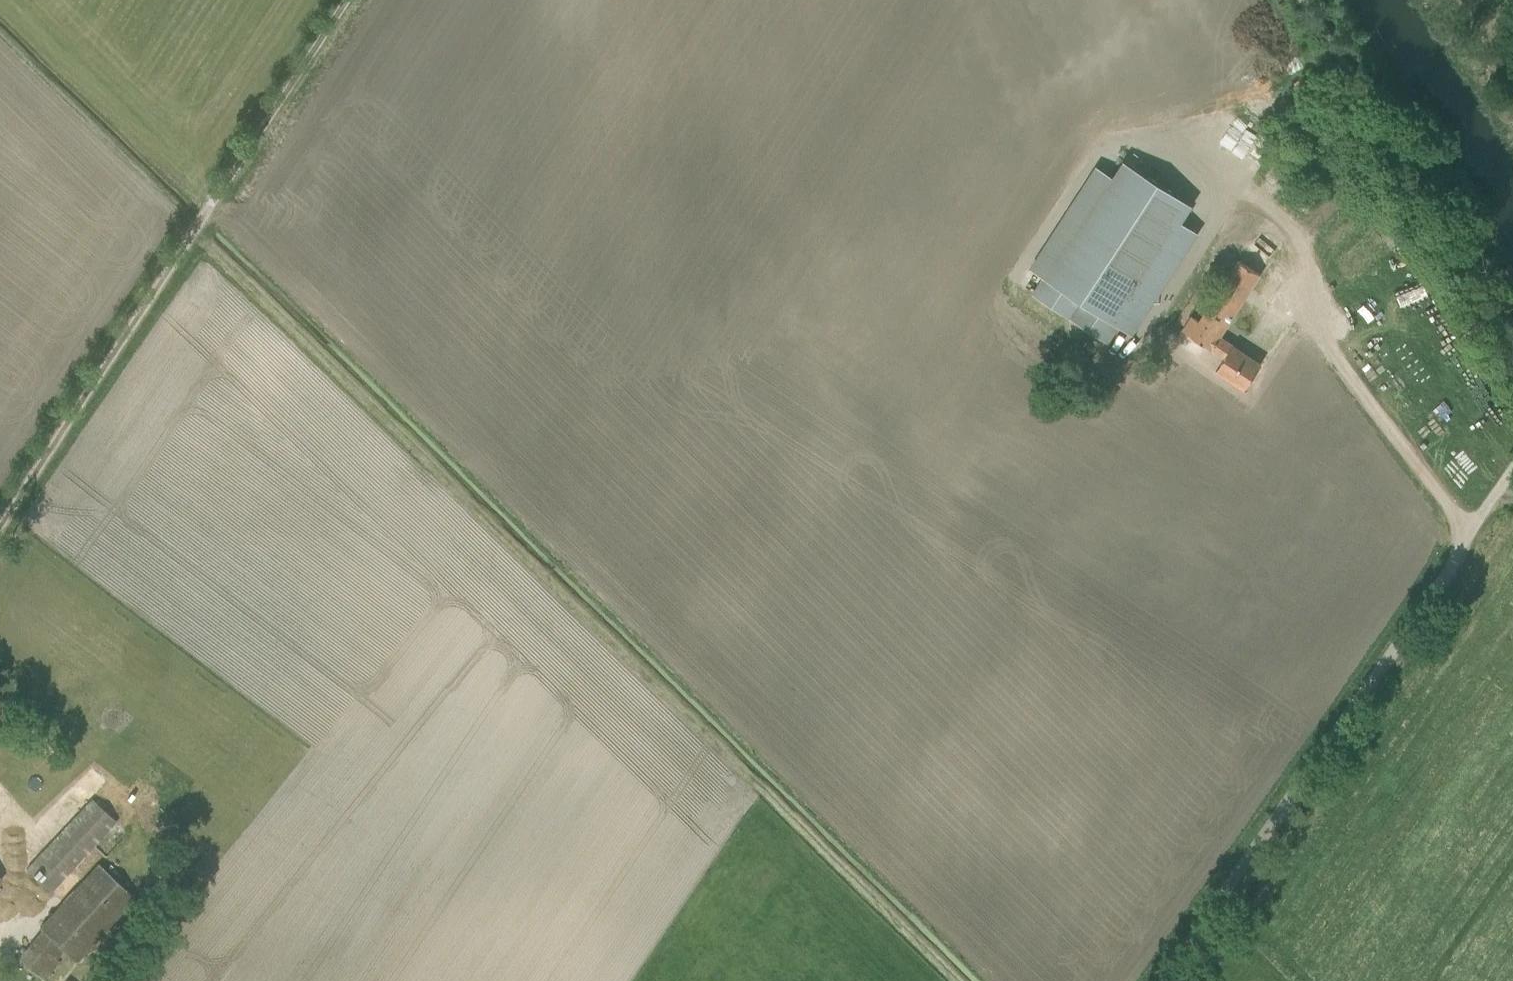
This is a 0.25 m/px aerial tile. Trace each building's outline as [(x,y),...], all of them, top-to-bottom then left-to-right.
[(1117,321),(1193,205),(1125,160),(1049,277),(1046,275),(1034,293),(1108,341),(1120,323),(1117,321)] [(1190,317),(1181,331),(1223,358),(1215,370),(1245,388),(1261,363),(1220,336),(1260,274),(1237,259),(1197,321),(1190,317)] [(118,820),(93,798),(26,867),(52,891),(118,820)] [(45,980),(61,960),(57,958),(65,949),(77,960),(136,897),(99,862),(39,926),(42,929),(18,959),(32,971),(45,980)]
